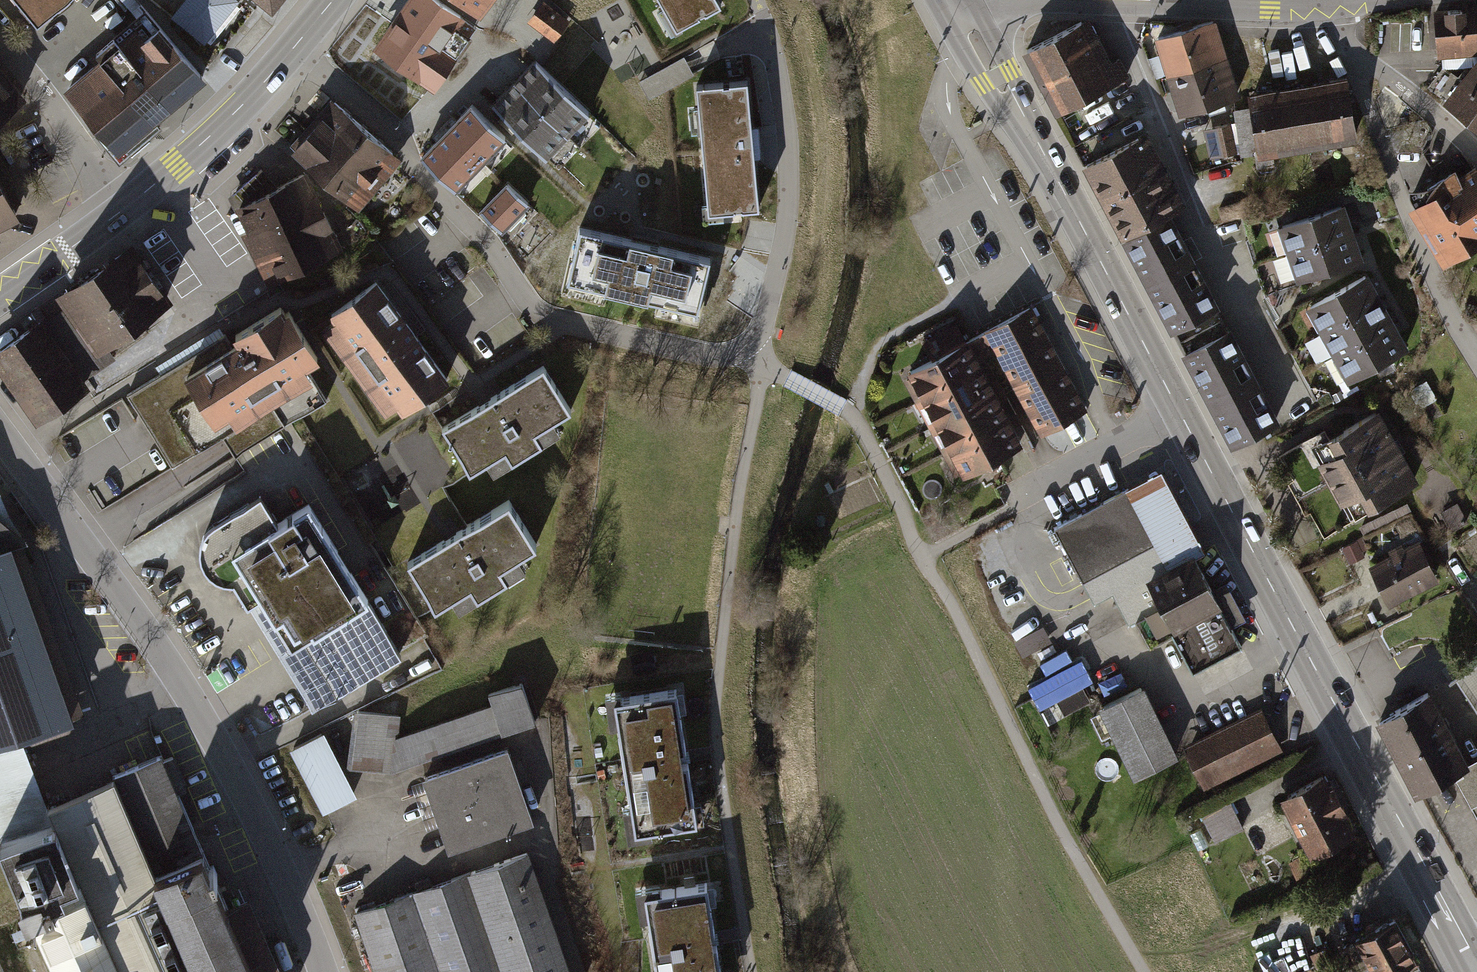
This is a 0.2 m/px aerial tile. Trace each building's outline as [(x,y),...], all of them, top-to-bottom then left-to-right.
[(36,23),(63,0),(17,0),(36,23)] [(170,16),(204,43),(239,0),(183,0),(170,16)] [(273,8),(280,0),(263,0),(273,8)] [(371,47),(413,78),(417,73),(434,85),(454,58),(439,46),(460,18),(437,0),(407,0),(371,47)] [(480,15),(491,0),(461,0),(480,15)] [(574,17),(545,0),(542,0),(530,22),(560,40),(574,17)] [(676,33),(725,6),(722,0),(657,0),(676,33)] [(1432,6),(1434,52),(1475,50),(1476,50),(1476,0),(1473,0),(1473,4),(1432,6)] [(1037,80),(1102,46),(1088,19),(1023,53),(1037,80)] [(99,57),(154,123),(207,78),(160,22),(140,38),(133,29),(99,57)] [(1215,25),(1155,42),(1166,80),(1226,63),(1215,25)] [(1102,46),(1037,80),(1055,115),(1130,76),(1120,57),(1110,62),(1102,46)] [(1438,95),(1476,127),(1476,50),(1475,50),(1438,95)] [(63,88),(118,153),(154,123),(99,57),(63,88)] [(684,57),(639,82),(648,99),(694,74),(688,64),(684,57)] [(513,84),(566,137),(588,114),(535,62),(513,84)] [(1226,63),(1166,80),(1176,118),(1237,101),(1226,63)] [(0,66),(0,118),(26,96),(0,66)] [(748,81),(694,86),(707,213),(760,208),(748,81)] [(1304,152),(1354,146),(1347,83),(1297,89),(1304,152)] [(491,106),(544,159),(566,137),(513,84),(491,106)] [(1254,157),(1304,152),(1297,89),(1247,94),(1254,157)] [(402,159),(332,95),(319,109),(324,113),(291,149),(356,209),(358,211),(402,159)] [(478,165),(504,137),(468,103),(442,131),(478,165)] [(452,192),(478,165),(442,131),(416,159),(452,192)] [(1081,165),(1122,239),(1182,207),(1146,141),(1135,147),(1131,138),(1081,165)] [(306,266),(269,189),(277,185),(262,166),(228,197),(234,209),(236,209),(246,229),(242,232),(268,285),(306,266)] [(277,185),(269,189),(306,266),(344,248),(306,171),(277,185)] [(1463,216),(1476,208),(1476,178),(1450,194),(1463,216)] [(19,219),(0,182),(0,229),(19,219)] [(526,202),(505,182),(478,210),(499,231),(526,202)] [(1476,239),(1463,216),(1450,194),(1447,188),(1410,210),(1443,264),(1476,244),(1476,239)] [(1284,251),(1352,229),(1344,203),(1276,224),(1284,251)] [(1476,239),(1476,208),(1463,216),(1476,239)] [(1219,309),(1171,220),(1124,244),(1173,335),(1176,333),(1182,344),(1222,323),(1215,311),(1219,309)] [(713,255),(573,223),(559,284),(699,316),(713,255)] [(1352,229),(1284,251),(1293,279),(1362,258),(1352,229)] [(173,299),(133,240),(55,293),(64,307),(96,353),(107,345),(173,299)] [(1369,273),(1304,306),(1317,332),(1382,298),(1369,273)] [(377,279),(329,314),(335,322),(323,331),(386,415),(398,406),(404,414),(452,378),(377,279)] [(1382,298),(1317,332),(1330,357),(1395,323),(1382,298)] [(53,314),(44,321),(84,378),(93,372),(115,357),(107,345),(96,353),(64,307),(53,314)] [(219,338),(127,395),(149,431),(171,467),(172,468),(271,407),(284,428),(326,402),(306,369),(319,361),(289,311),(285,313),(282,307),(228,341),(225,335),(219,338)] [(1034,307),(986,333),(1042,437),(1090,412),(1034,307)] [(0,344),(0,371),(35,423),(89,386),(84,378),(44,321),(41,316),(0,344)] [(1228,336),(1222,323),(1182,344),(1189,357),(1185,359),(1234,451),(1281,426),(1232,334),(1228,336)] [(1395,323),(1330,357),(1343,382),(1408,348),(1395,323)] [(930,359),(898,375),(912,402),(981,367),(967,340),(965,341),(959,330),(924,348),(930,359)] [(543,366),(444,429),(472,472),(506,450),(514,462),(544,443),(537,432),(571,410),(543,366)] [(981,367),(912,402),(926,428),(994,393),(981,367)] [(994,393),(926,428),(940,455),(1008,419),(994,393)] [(1341,500),(1351,519),(1418,484),(1378,409),(1311,444),(1320,461),(1316,463),(1337,502),(1341,500)] [(1008,419),(940,455),(953,481),(1022,446),(1008,419)] [(1162,466),(1054,523),(1093,598),(1109,590),(1125,619),(1143,609),(1157,636),(1169,629),(1191,671),(1240,646),(1218,603),(1222,601),(1193,547),(1202,543),(1162,466)] [(0,492),(0,741),(19,734),(70,715),(15,560),(11,562),(7,553),(22,547),(3,491),(0,492)] [(223,584),(232,584),(289,548),(279,532),(259,499),(201,534),(197,541),(194,550),(195,559),(199,569),(205,577),(213,582),(223,584)] [(505,501),(406,563),(433,606),(468,584),(476,597),(506,578),(499,566),(533,545),(505,501)] [(289,548),(232,584),(246,608),(248,606),(311,707),(397,654),(310,513),(279,532),(289,548)] [(1368,563),(1389,603),(1438,578),(1417,538),(1368,563)] [(1357,541),(1341,549),(1349,564),(1365,556),(1357,541)] [(1058,635),(1030,648),(1036,662),(1065,650),(1058,635)] [(1460,678),(1476,706),(1476,667),(1460,678)] [(397,738),(394,773),(536,724),(522,685),(489,696),(493,707),(397,738)] [(1144,689),(1099,711),(1132,779),(1177,757),(1144,689)] [(680,691),(617,701),(636,834),(699,825),(680,691)] [(1432,692),(1377,722),(1417,796),(1472,766),(1432,692)] [(1261,709),(1184,747),(1206,790),(1282,752),(1261,709)] [(400,717),(355,712),(349,768),(394,773),(397,738),(400,717)] [(290,750),(323,814),(357,796),(324,732),(290,750)] [(122,971),(196,971),(154,874),(114,775),(47,805),(19,734),(0,741),(0,842),(56,820),(122,971)] [(421,780),(445,854),(531,826),(507,752),(421,780)] [(154,874),(203,854),(176,793),(187,789),(173,757),(163,762),(161,756),(114,775),(154,874)] [(1456,778),(1476,817),(1476,758),(1472,761),(1476,767),(1456,778)] [(1324,773),(1278,797),(1308,856),(1356,831),(1347,814),(1350,812),(1333,781),(1329,783),(1324,773)] [(1227,801),(1199,816),(1213,844),(1242,830),(1227,801)] [(512,833),(520,854),(562,839),(554,818),(512,833)] [(56,820),(0,842),(0,850),(28,916),(32,914),(57,971),(122,971),(56,820)] [(154,874),(196,971),(254,971),(203,854),(154,874)] [(373,971),(570,971),(531,855),(354,914),(373,971)] [(649,896),(659,971),(724,971),(712,887),(649,896)] [(1358,943),(1359,945),(1344,953),(1354,971),(1366,971),(1372,969),(1373,971),(1397,971),(1419,960),(1398,922),(1358,943)] [(1323,946),(1308,954),(1315,965),(1329,958),(1323,946)]
